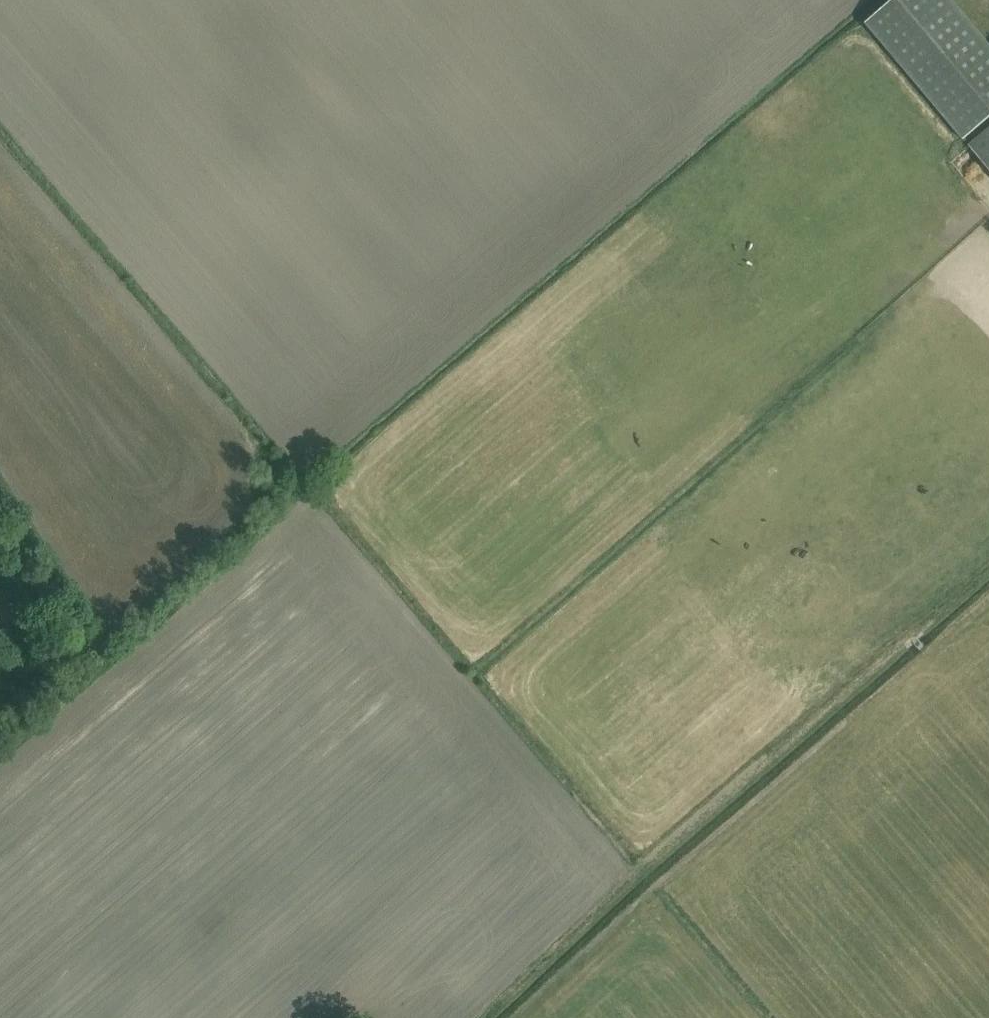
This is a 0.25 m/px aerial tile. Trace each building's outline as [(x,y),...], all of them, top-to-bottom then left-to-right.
[(988,117),(988,47),(949,0),(891,0),(864,24),(963,140),(988,117)] [(988,170),(988,129),(969,146),(988,170)]
